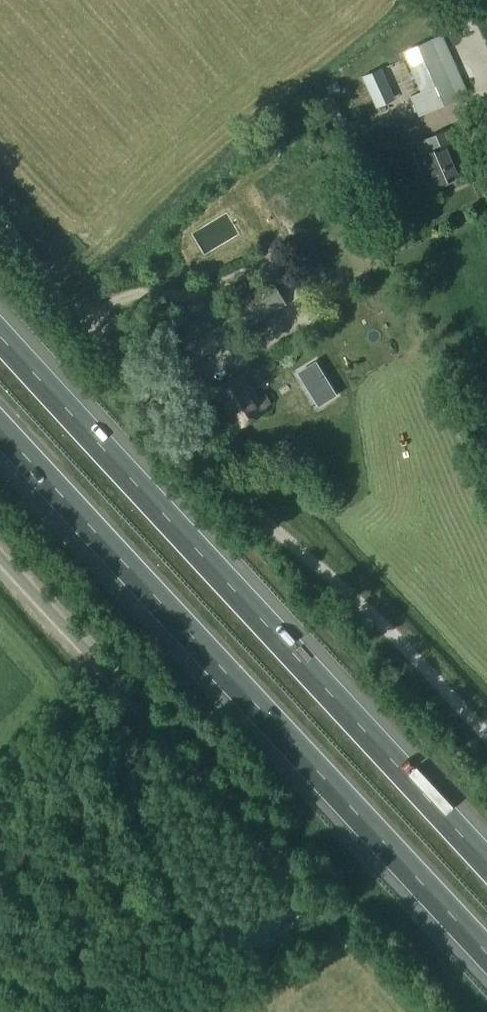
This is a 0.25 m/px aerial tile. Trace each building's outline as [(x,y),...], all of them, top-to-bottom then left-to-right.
[(440,35),(402,52),(420,93),(408,98),(417,118),(467,94),(440,35)] [(381,69),(360,78),(375,109),(395,101),(381,69)] [(323,99),(338,132),(349,127),(334,94),(323,99)] [(450,130),(420,143),(425,155),(422,157),(435,186),(468,171),(450,130)] [(163,340),(147,350),(166,379),(285,305),(266,275),(193,320),(186,308),(165,321),(172,332),(163,338),(163,340)] [(241,371),(207,393),(232,432),(265,411),(264,409),(271,404),(264,394),(258,397),(241,371)]
